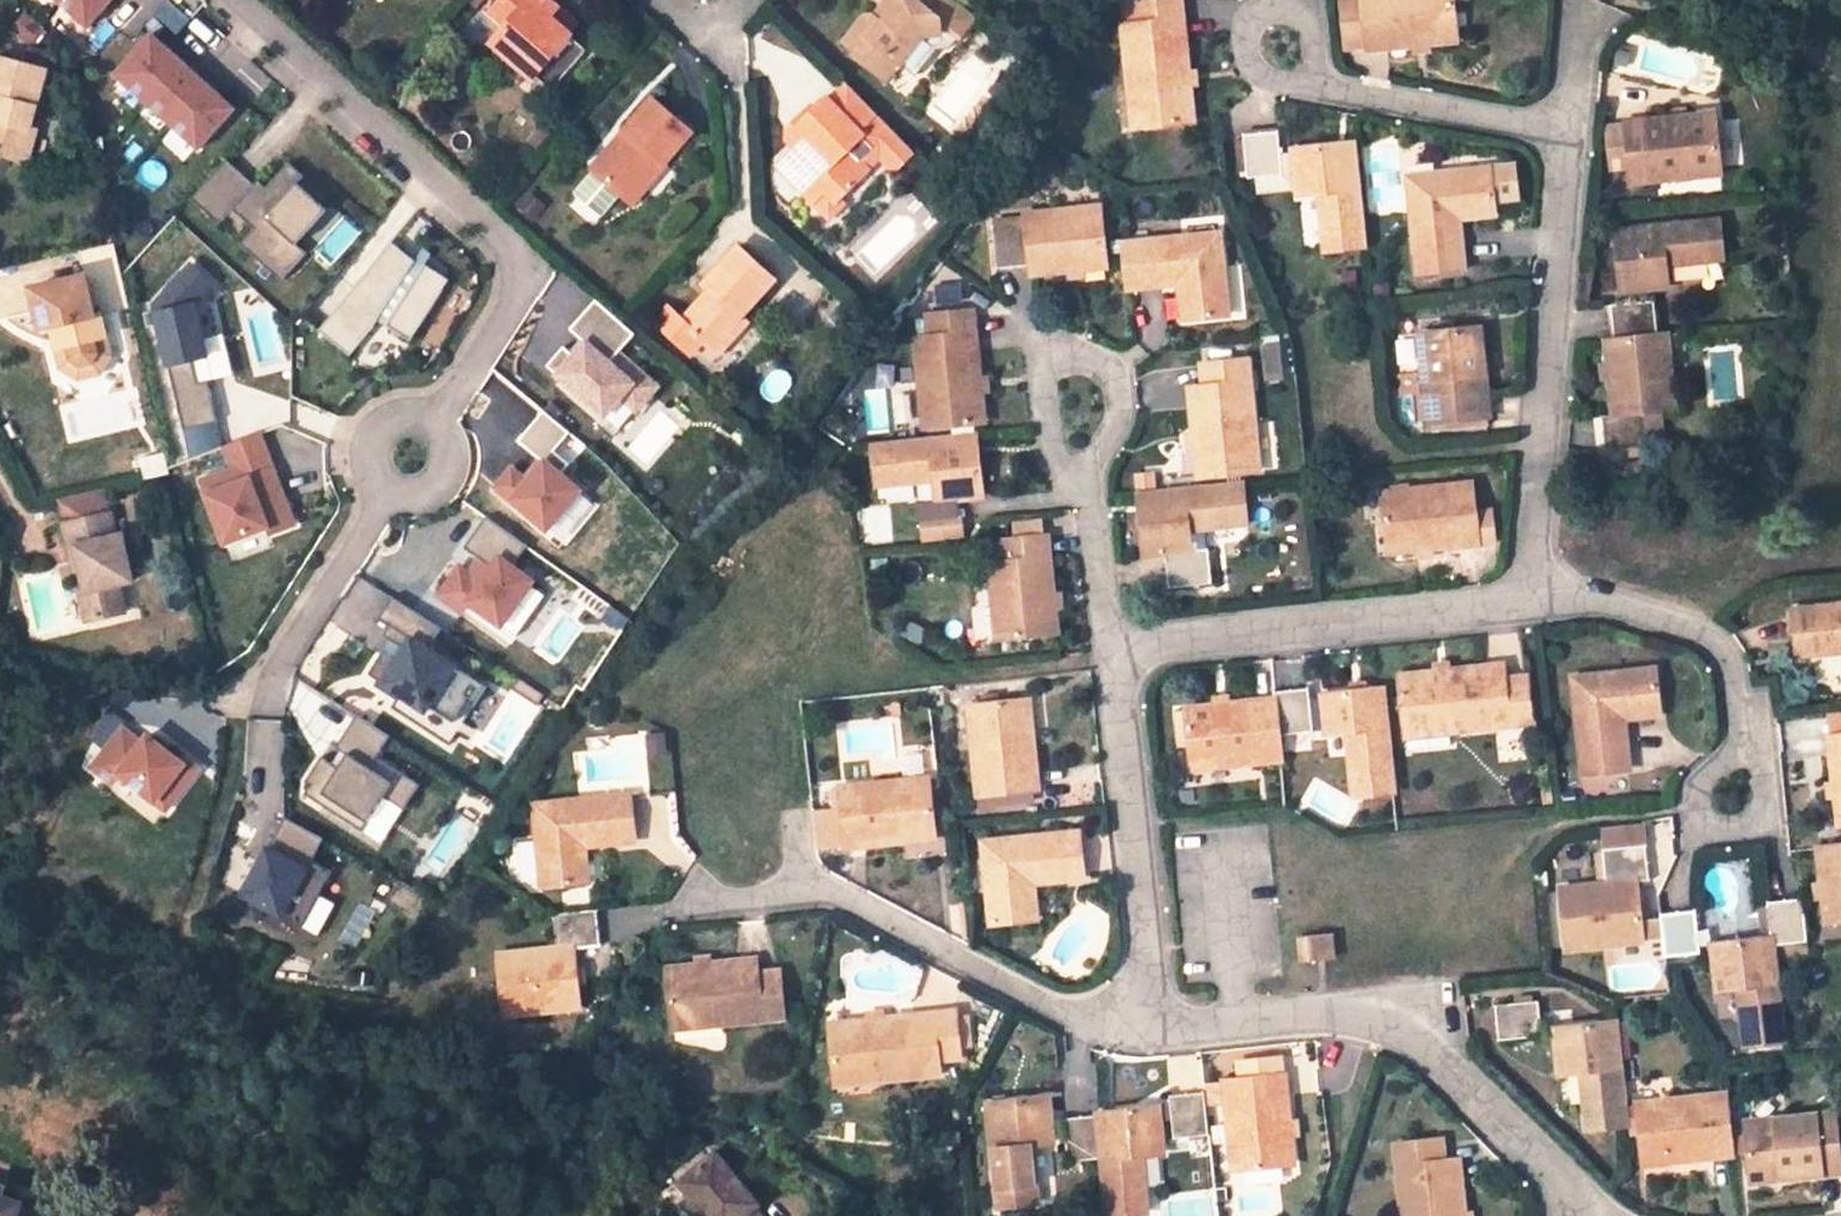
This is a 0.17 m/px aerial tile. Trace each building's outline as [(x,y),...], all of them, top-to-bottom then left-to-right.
[(109,0),(53,0),(84,27),(109,0)] [(553,29),(564,16),(544,0),(543,2),(540,0),(513,0),(497,19),(514,34),(498,51),(541,85),(542,84),(558,64),(577,79),(594,56),(576,42),(566,34),(563,37),(553,29)] [(957,0),(887,0),(888,1),(896,7),(881,25),(873,19),(871,18),(864,17),(843,41),(857,52),(854,56),(878,73),(891,59),(897,65),(898,65),(915,46),(922,38),(939,34),(944,26),(957,37),(976,15),(957,0)] [(1192,122),(1179,0),(1156,0),(1140,2),(1141,5),(1124,7),(1127,26),(1124,26),(1130,85),(1139,84),(1143,127),(1192,122)] [(1365,6),(1344,8),(1349,48),(1369,46),(1370,49),(1456,39),(1452,0),(1364,0),(1365,6)] [(881,25),(896,7),(888,1),(873,19),(881,25)] [(553,29),(563,37),(566,34),(576,42),(583,32),(564,16),(553,29)] [(922,38),(915,46),(941,41),(949,48),(957,37),(944,26),(939,34),(922,38)] [(174,131),(195,150),(234,106),(147,28),(108,71),(174,131)] [(897,65),(891,59),(878,73),(885,79),(897,65)] [(39,72),(0,60),(0,156),(23,161),(29,132),(25,131),(39,72)] [(561,100),(577,79),(558,64),(542,84),(560,99),(561,100)] [(1010,74),(995,94),(1009,105),(1024,86),(1010,74)] [(816,104),(798,123),(807,132),(796,143),(782,158),(821,195),(828,188),(835,187),(844,195),(846,193),(875,163),(873,161),(884,150),(895,162),(900,162),(912,149),(848,83),(833,98),(827,92),(816,104)] [(1130,85),(1134,127),(1143,127),(1139,84),(1130,85)] [(796,143),(807,132),(798,123),(816,104),(810,98),(788,122),(787,134),(796,143)] [(673,165),(697,134),(657,100),(629,133),(636,139),(604,177),(640,208),(674,166),(673,165)] [(1713,115),(1626,125),(1627,127),(1607,129),(1612,171),(1631,169),(1632,182),(1720,172),(1713,115)] [(1278,131),(1242,135),(1246,179),(1283,175),(1278,131)] [(629,133),(597,171),(604,177),(636,139),(629,133)] [(1353,143),(1295,149),(1300,196),(1321,193),(1328,251),(1363,247),(1353,143)] [(227,157),(191,198),(281,278),(305,251),(294,242),(326,206),(281,167),(262,188),(227,157)] [(1514,165),(1409,177),(1419,274),(1463,269),(1458,217),(1495,214),(1493,199),(1517,196),(1514,165)] [(837,210),(849,197),(846,193),(844,195),(835,187),(828,188),(821,195),(837,210)] [(1317,245),(1314,196),(1301,197),(1304,246),(1317,245)] [(1027,224),(994,227),(997,268),(1031,264),(1031,273),(1105,265),(1099,208),(1027,215),(1027,224)] [(993,219),(994,227),(1027,224),(1027,215),(993,219)] [(1719,221),(1618,234),(1622,292),(1668,286),(1665,263),(1723,256),(1719,221)] [(1227,315),(1220,234),(1126,245),(1130,287),(1182,282),(1186,319),(1227,315)] [(351,354),(375,319),(406,341),(448,280),(418,259),(418,260),(384,237),(319,332),(351,354)] [(778,274),(740,243),(708,282),(714,287),(688,317),(674,306),(662,321),(698,351),(709,337),(725,351),(753,316),(748,311),(778,274)] [(145,284),(181,430),(226,419),(190,273),(145,284)] [(25,290),(35,332),(47,329),(58,370),(76,378),(95,372),(104,352),(93,313),(87,314),(77,276),(25,290)] [(658,385),(618,349),(632,333),(596,300),(536,365),(612,434),(658,385)] [(1604,416),(1607,452),(1649,447),(1648,437),(1646,413),(1659,412),(1673,410),(1665,334),(1658,335),(1654,302),(1612,306),(1616,340),(1609,341),(1616,415),(1604,416)] [(928,338),(916,339),(923,429),(984,423),(971,312),(926,317),(928,338)] [(1473,358),(1482,357),(1479,328),(1470,329),(1473,358)] [(1470,329),(1422,335),(1430,421),(1488,415),(1482,357),(1473,358),(1470,329)] [(1278,345),(1263,347),(1266,380),(1282,378),(1278,345)] [(1205,387),(1192,389),(1202,476),(1258,471),(1246,362),(1203,366),(1205,387)] [(543,410),(518,439),(537,455),(522,473),(508,463),(487,488),(544,534),(583,487),(546,457),(568,430),(543,410)] [(1662,436),(1659,412),(1646,413),(1648,437),(1662,436)] [(225,466),(195,476),(218,546),(294,521),(263,430),(219,445),(225,466)] [(915,523),(960,518),(957,498),(982,495),(976,436),(873,446),(876,485),(935,478),(937,500),(914,503),(915,523)] [(1470,484),(1382,495),(1389,553),(1478,542),(1479,544),(1496,542),(1491,509),(1474,511),(1470,484)] [(1187,529),(1247,522),(1243,485),(1141,496),(1146,556),(1167,553),(1170,589),(1212,585),(1209,549),(1189,551),(1187,529)] [(76,549),(85,586),(79,588),(87,620),(128,609),(121,581),(133,578),(121,533),(114,534),(109,511),(63,521),(69,549),(76,549)] [(435,587),(494,632),(536,578),(513,561),(524,546),(490,520),(458,562),(456,560),(435,587)] [(1040,520),(1010,524),(1012,541),(1042,537),(1040,520)] [(1003,561),(990,563),(997,639),(1056,633),(1046,537),(1042,537),(1012,541),(1001,543),(1003,561)] [(403,631),(374,684),(459,730),(486,680),(426,647),(438,626),(390,600),(379,618),(403,631)] [(1794,612),(1799,656),(1840,650),(1840,607),(1794,612)] [(1400,676),(1400,678),(1407,738),(1408,750),(1451,745),(1450,731),(1528,722),(1523,677),(1501,679),(1500,665),(1400,676)] [(1658,715),(1654,671),(1573,680),(1584,775),(1628,770),(1622,719),(1658,715)] [(1312,733),(1308,689),(1274,694),(1275,700),(1186,709),(1192,769),(1281,760),(1279,736),(1312,733)] [(1382,690),(1322,696),(1327,735),(1351,733),(1358,797),(1393,794),(1382,690)] [(1028,702),(1018,703),(1022,732),(1029,731),(1028,702)] [(1018,703),(970,708),(977,795),(998,792),(1028,790),(1035,789),(1029,731),(1022,732),(1018,703)] [(301,796),(382,841),(416,781),(373,757),(386,734),(348,712),(301,796)] [(121,717),(91,763),(169,814),(199,769),(121,717)] [(1831,738),(1840,826),(1840,737),(1831,738)] [(1628,774),(1582,777),(1583,797),(1629,795),(1628,774)] [(928,780),(842,790),(847,847),(906,841),(905,835),(933,831),(928,780)] [(1028,790),(998,792),(999,803),(1029,800),(1028,790)] [(536,808),(543,886),(585,882),(581,845),(634,839),(630,798),(536,808)] [(259,841),(235,894),(303,925),(328,871),(308,862),(320,835),(283,819),(270,846),(259,841)] [(935,838),(933,831),(905,835),(906,841),(935,838)] [(1076,834),(984,844),(992,925),(1036,921),(1032,882),(1083,877),(1076,834)] [(1646,846),(1603,850),(1607,885),(1636,881),(1649,880),(1646,846)] [(1840,923),(1840,849),(1821,851),(1829,924),(1840,923)] [(1607,885),(1562,890),(1568,949),(1643,942),(1636,881),(1607,885)] [(1807,941),(1803,899),(1767,903),(1771,939),(1772,945),(1777,945),(1807,941)] [(559,951),(499,958),(505,1013),(579,1007),(573,950),(600,946),(597,911),(555,916),(559,951)] [(1697,911),(1660,916),(1666,959),(1701,954),(1697,911)] [(1337,960),(1335,933),(1307,936),(1310,963),(1337,960)] [(1310,963),(1307,936),(1296,937),(1298,964),(1310,963)] [(1771,939),(1712,945),(1718,990),(1740,987),(1747,1047),(1783,1043),(1772,945),(1771,939)] [(1779,959),(1809,955),(1807,941),(1777,945),(1779,959)] [(757,962),(668,972),(674,1027),(782,1016),(778,973),(758,975),(757,962)] [(1513,996),(1515,1004),(1533,1003),(1533,995),(1513,996)] [(1515,1004),(1497,1006),(1500,1041),(1542,1037),(1539,1002),(1533,1003),(1515,1004)] [(955,1015),(832,1027),(837,1073),(881,1068),(882,1078),(940,1072),(939,1058),(959,1057),(958,1049),(970,1048),(967,1022),(956,1022),(955,1015)] [(1614,1023),(1555,1029),(1559,1076),(1581,1072),(1587,1132),(1625,1127),(1614,1023)] [(1293,1164),(1283,1078),(1282,1060),(1239,1065),(1241,1083),(1214,1085),(1216,1103),(1228,1102),(1235,1170),(1293,1164)] [(837,1083),(882,1078),(881,1068),(837,1073),(837,1083)] [(1205,1094),(1171,1098),(1175,1138),(1209,1134),(1205,1094)] [(1725,1096),(1638,1106),(1644,1158),(1673,1155),(1673,1163),(1731,1155),(1725,1096)] [(1045,1098),(989,1105),(1000,1206),(1035,1204),(1029,1147),(1050,1144),(1045,1098)] [(1156,1110),(1098,1117),(1103,1159),(1108,1215),(1127,1215),(1147,1214),(1140,1155),(1161,1154),(1156,1110)] [(1747,1124),(1752,1174),(1781,1172),(1782,1180),(1840,1173),(1840,1172),(1836,1114),(1747,1124)] [(1103,1159),(1098,1117),(1065,1120),(1069,1162),(1103,1159)] [(1396,1148),(1405,1215),(1463,1215),(1457,1162),(1443,1164),(1440,1142),(1396,1148)] [(675,1185),(701,1215),(756,1215),(750,1210),(754,1207),(737,1187),(728,1176),(710,1155),(675,1185)] [(1644,1167),(1673,1163),(1673,1155),(1644,1158),(1644,1167)] [(744,1181),(735,1170),(728,1176),(737,1187),(744,1181)] [(1753,1183),(1782,1180),(1781,1172),(1752,1174),(1753,1183)] [(22,1202),(0,1197),(0,1215),(17,1215),(22,1202)] [(22,1202),(17,1215),(41,1215),(43,1209),(22,1202)]
